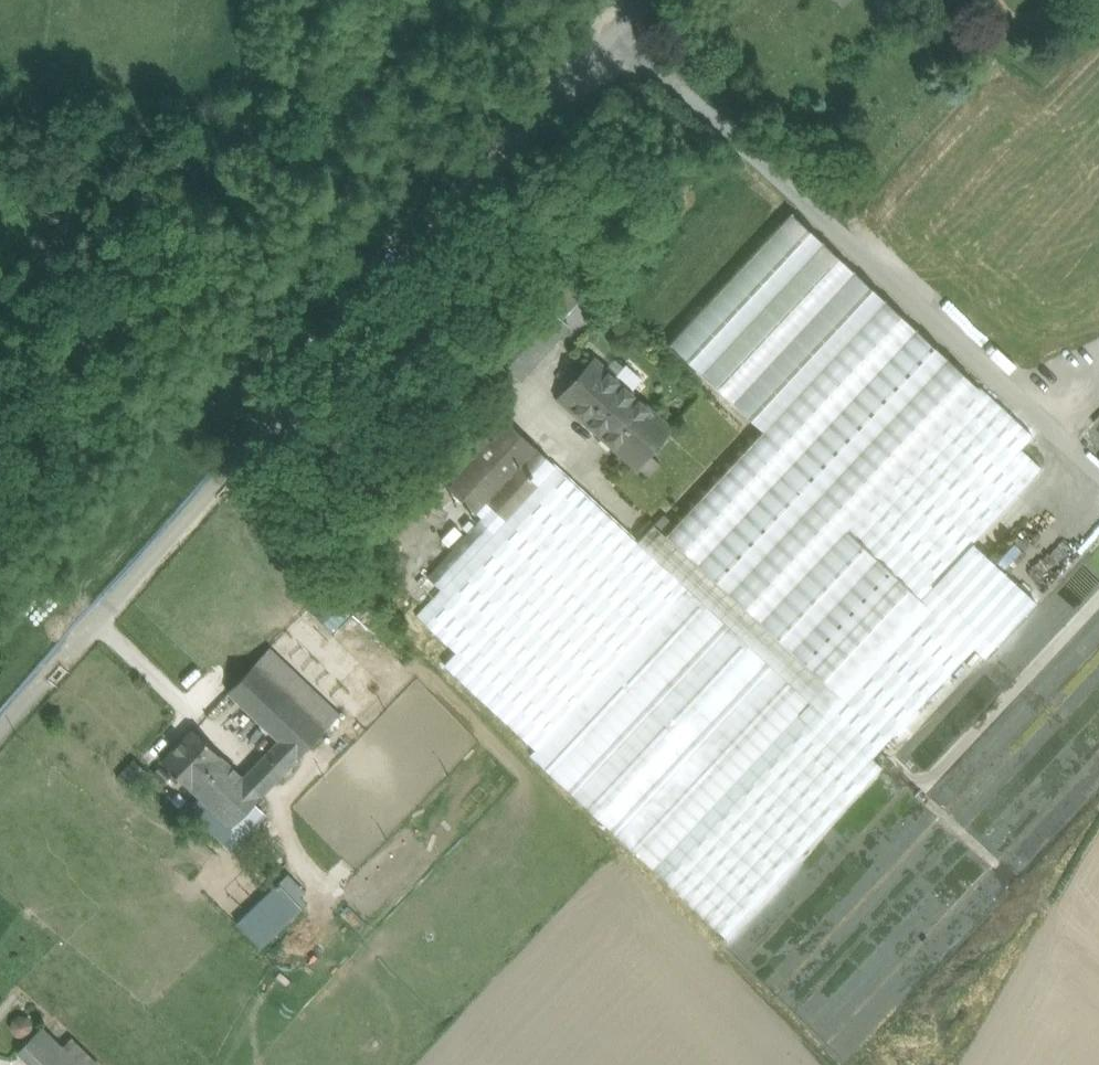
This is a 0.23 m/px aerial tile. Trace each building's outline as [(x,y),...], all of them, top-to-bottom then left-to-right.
[(760,182),(640,316),(720,389),(840,255),(760,182)] [(837,271),(729,391),(760,419),(867,299),(837,271)] [(873,300),(755,431),(786,459),(904,328),(873,300)] [(543,303),(507,342),(532,366),(569,327),(543,303)] [(909,332),(791,464),(818,488),(936,357),(909,332)] [(532,366),(507,342),(493,356),(519,380),(532,366)] [(671,429),(594,360),(559,399),(637,468),(671,429)] [(941,362),(823,493),(849,518),(967,386),(941,362)] [(810,703),(653,870),(725,936),(882,767),(871,758),(974,648),(984,658),(1036,602),(973,544),(1041,469),(1021,449),(1033,436),(980,388),(847,530),(925,603),(895,636),(839,696),(822,714),(810,703)] [(536,449),(488,405),(488,406),(471,425),(490,442),(486,446),(448,487),(482,519),(491,508),(486,503),(536,449)] [(471,425),(435,464),(445,474),(478,439),(486,446),(490,442),(471,425)] [(847,530),(741,432),(705,471),(801,561),(807,554),(895,636),(925,603),(847,530)] [(445,474),(437,483),(445,490),(448,487),(486,446),(478,439),(445,474)] [(536,449),(486,503),(491,508),(505,521),(556,467),(536,449)] [(482,519),(419,586),(433,599),(435,600),(557,468),(556,467),(505,521),(491,508),(482,519)] [(557,468),(435,600),(472,635),(595,503),(557,468)] [(801,561),(705,471),(680,498),(693,510),(777,587),(802,561),(801,561)] [(693,510),(680,498),(655,525),(668,537),(693,510)] [(456,652),(444,665),(536,751),(687,589),(637,542),(595,503),(472,635),(456,652)] [(777,587),(693,510),(668,537),(752,615),(777,587)] [(668,537),(655,525),(654,526),(653,525),(637,542),(687,589),(810,703),(822,714),(839,696),(752,615),(668,537)] [(895,636),(807,554),(801,561),(802,561),(777,587),(752,615),(839,696),(895,636)] [(1058,580),(1065,561),(1054,557),(1046,575),(1058,580)] [(536,751),(531,757),(653,870),(810,703),(687,589),(536,751)] [(435,600),(433,599),(417,616),(456,652),(472,635),(435,600)] [(337,716),(268,651),(250,670),(319,736),(337,716)] [(277,741),(242,777),(261,795),(319,736),(250,670),(228,694),(277,741)] [(220,756),(192,730),(162,762),(190,788),(220,756)] [(242,777),(220,756),(190,788),(214,811),(204,822),(231,849),(242,837),(241,836),(232,828),(252,806),(262,796),(261,795),(242,777)] [(252,806),(232,828),(241,836),(261,814),(252,806)] [(303,895),(251,938),(268,959),(320,915),(303,895)] [(39,1025),(16,1049),(29,1062),(52,1038),(39,1025)] [(52,1038),(29,1062),(32,1064),(81,1064),(52,1038)]
